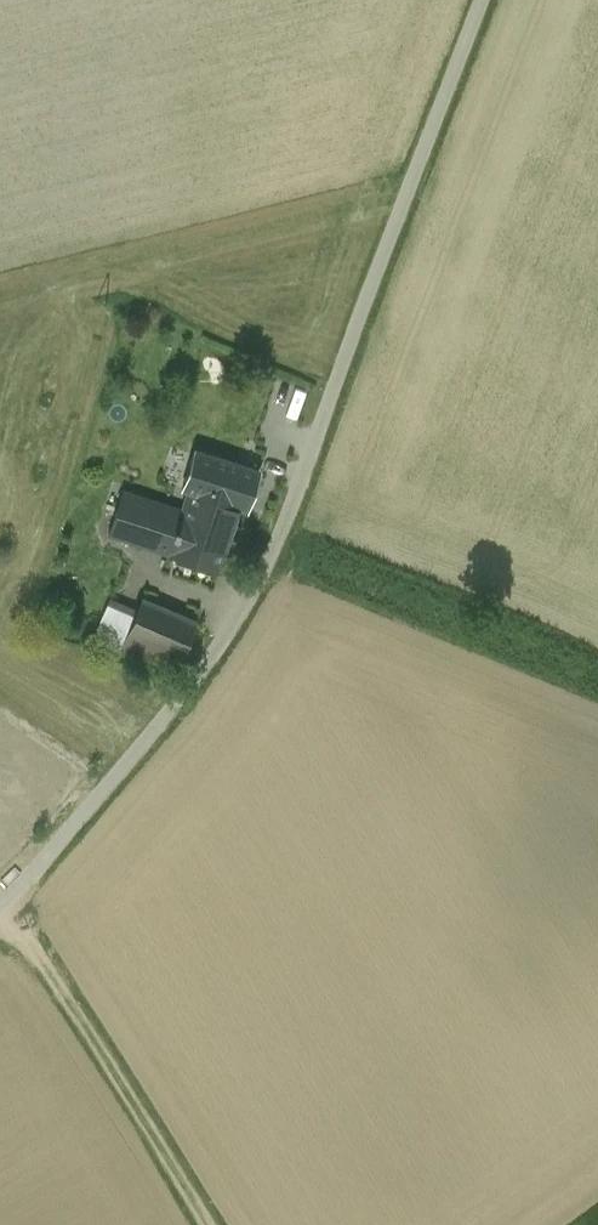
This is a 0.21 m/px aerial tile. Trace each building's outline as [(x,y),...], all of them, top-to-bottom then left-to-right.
[(189,491),(240,506),(248,508),(260,472),(194,451),(182,487),(190,489),(189,491)] [(183,510),(123,491),(109,533),(169,553),(184,510),(183,510)] [(240,506),(189,491),(187,498),(183,510),(184,510),(169,553),(169,554),(219,570),(240,506)] [(196,621),(141,598),(135,614),(126,634),(180,657),(196,621)] [(111,623),(102,619),(94,638),(121,649),(126,634),(135,614),(118,606),(111,623)] [(180,657),(126,634),(121,649),(174,672),(180,657)]
